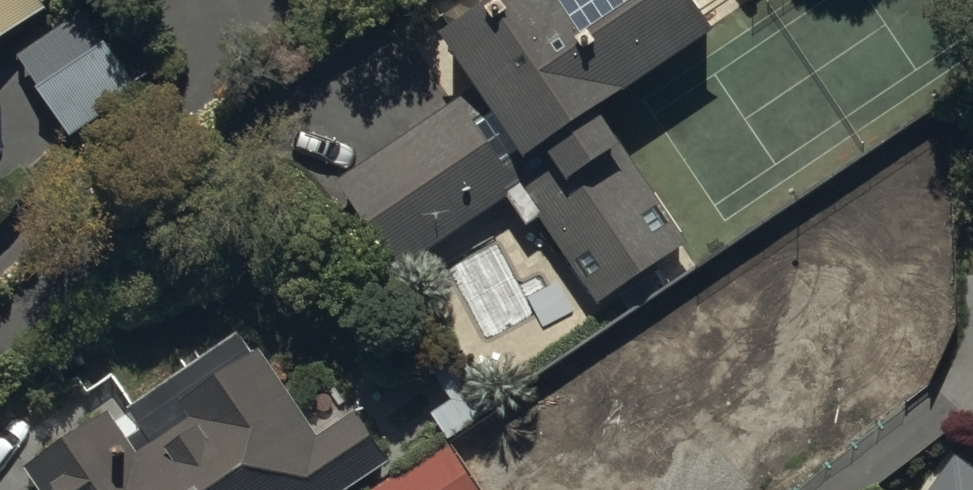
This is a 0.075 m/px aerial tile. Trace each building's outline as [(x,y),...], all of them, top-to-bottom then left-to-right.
[(33,0),(0,0),(0,23),(33,0)] [(470,68),(331,161),(395,256),(509,180),(526,206),(538,197),(598,287),(688,227),(602,99),(714,24),(698,0),(477,0),(441,24),(470,68)] [(85,6),(20,50),(72,128),(138,84),(85,6)] [(834,461),(869,278),(864,277),(867,261),(816,251),(813,267),(775,260),(759,343),(751,341),(745,368),(756,370),(747,414),(589,384),(571,476),(645,489),(790,489),(834,461)] [(246,331),(239,334),(229,319),(120,393),(133,412),(117,422),(99,395),(12,454),(36,489),(309,489),(378,443),(345,394),(306,420),(246,331)] [(453,407),(430,422),(445,445),(495,410),(466,368),(439,387),(453,407)] [(384,489),(565,489),(570,487),(558,467),(567,462),(571,426),(546,389),(384,489)] [(969,476),(972,470),(972,465),(950,447),(917,489),(972,489),(972,479),(969,476)]
